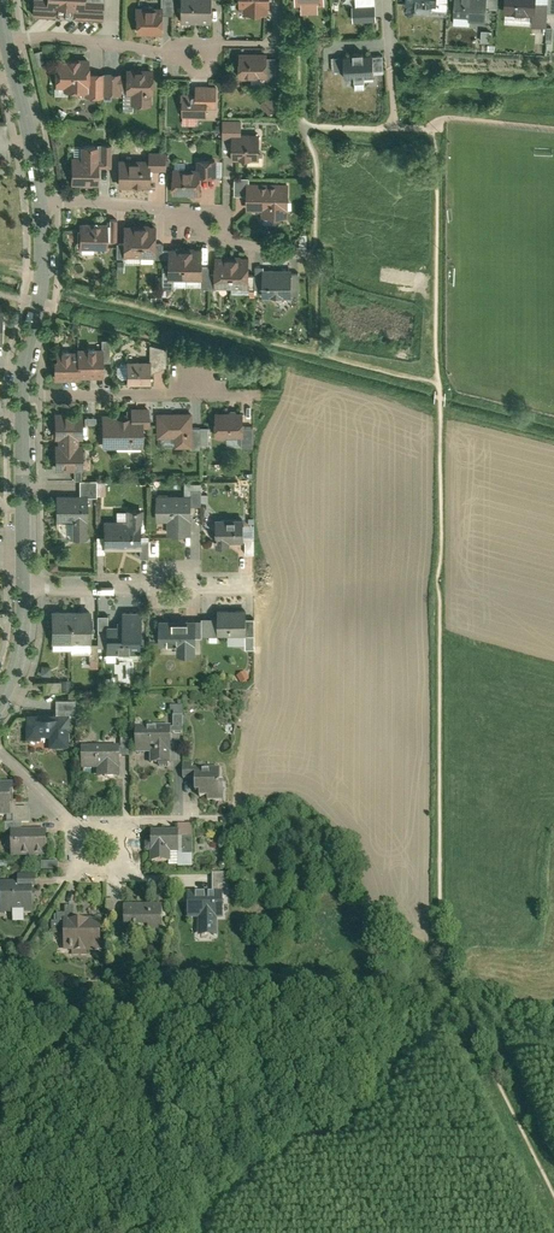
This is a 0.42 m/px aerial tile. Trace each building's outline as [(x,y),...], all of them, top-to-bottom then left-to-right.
[(101,19),(102,0),(34,0),(33,16),(101,19)] [(162,16),(172,16),(172,0),(159,0),(159,9),(162,9),(162,16)] [(210,23),(210,0),(180,0),(180,23),(210,23)] [(239,11),(247,11),(247,16),(267,16),(266,9),(271,9),(271,0),(239,0),(239,11)] [(374,0),(356,0),(356,7),(353,7),(354,23),(376,23),(374,0)] [(454,12),(468,13),(468,16),(484,17),(485,6),(485,0),(455,0),(454,12)] [(504,9),(534,10),(534,0),(505,0),(504,9)] [(540,0),(534,0),(534,10),(533,24),(547,25),(547,9),(548,0),(540,0)] [(134,35),(162,35),(162,16),(162,9),(159,9),(134,9),(134,35)] [(481,40),(489,40),(489,28),(481,28),(481,40)] [(39,52),(31,54),(35,69),(43,67),(39,52)] [(266,54),(237,53),(236,79),(263,80),(265,80),(266,59),(266,54)] [(375,76),(374,57),(342,58),(343,77),(375,76)] [(265,80),(263,80),(263,85),(274,85),(274,84),(282,84),(282,63),(274,63),(274,59),(266,59),(265,80)] [(87,61),(53,60),(53,89),(61,89),(61,92),(82,93),(86,93),(87,75),(87,61)] [(123,77),(123,90),(123,92),(124,92),(124,95),(129,95),(129,106),(148,107),(148,96),(151,96),(151,71),(123,70),(123,77)] [(100,76),(87,75),(86,93),(82,93),(82,99),(100,99),(100,97),(100,76)] [(119,76),(100,76),(100,97),(119,97),(119,90),(123,90),(123,77),(119,77),(119,76)] [(479,85),(479,97),(497,97),(497,85),(479,85)] [(180,118),(204,119),(205,110),(215,111),(216,88),(194,87),(193,97),(180,97),(180,118)] [(278,109),(269,96),(258,105),(267,117),(278,109)] [(230,161),(258,161),(258,135),(239,135),(239,121),(221,121),(221,141),(230,141),(230,161)] [(171,135),(171,125),(162,125),(162,134),(171,135)] [(69,187),(94,187),(95,169),(96,147),(79,147),(78,160),(69,159),(69,187)] [(96,147),(95,169),(108,169),(109,148),(96,147)] [(149,162),(149,172),(164,173),(164,152),(147,152),(147,162),(149,162)] [(116,189),(149,189),(149,172),(149,162),(147,162),(116,161),(116,189)] [(196,171),(196,179),(214,179),(214,161),(196,161),(196,171)] [(170,197),(196,197),(196,179),(196,171),(170,171),(170,197)] [(235,196),(247,196),(247,184),(250,184),(250,179),(235,179),(235,196)] [(286,219),(286,184),(250,184),(247,184),(247,196),(247,212),(259,212),(259,219),(286,219)] [(105,221),(80,221),(80,245),(104,246),(104,242),(105,227),(105,221)] [(108,242),(108,234),(114,234),(114,221),(108,221),(108,227),(105,227),(104,242),(108,242)] [(155,227),(122,227),(121,244),(121,257),(121,258),(155,259),(155,245),(155,227)] [(306,250),(306,235),(298,235),(298,250),(306,250)] [(201,250),(168,249),(168,265),(168,280),(201,281),(201,268),(201,250)] [(248,258),(213,257),(213,275),(213,289),(248,289),(248,275),(248,258)] [(254,275),(254,280),(262,280),(262,270),(263,270),(263,267),(254,267),(254,275)] [(262,270),(262,280),(262,298),(290,299),(290,296),(291,274),(291,270),(263,270),(262,270)] [(151,363),(151,373),(165,368),(165,350),(149,346),(149,363),(151,363)] [(52,362),(52,383),(78,383),(78,379),(101,379),(100,362),(100,350),(75,350),(75,353),(54,354),(54,362),(52,362)] [(149,363),(124,363),(124,385),(151,385),(151,373),(151,363),(149,363)] [(116,415),(99,415),(99,450),(141,450),(141,428),(147,428),(147,408),(129,409),(129,415),(127,415),(127,418),(116,418),(116,415)] [(226,413),(214,413),(214,429),(214,437),(214,438),(217,438),(218,440),(224,440),(225,438),(240,438),(241,438),(241,429),(241,413),(235,413),(234,411),(227,411),(226,413)] [(191,414),(155,414),(156,440),(173,440),(173,450),(192,450),(192,429),(191,414)] [(53,447),(53,473),(81,473),(81,447),(77,447),(77,442),(81,442),(81,426),(81,419),(81,415),(71,415),(71,417),(63,417),(63,415),(52,415),(53,442),(56,442),(56,447),(53,447)] [(199,429),(199,448),(207,448),(207,437),(214,437),(214,429),(207,429),(199,429)] [(251,429),(241,429),(241,438),(240,438),(240,450),(251,450),(251,429)] [(77,482),(77,497),(86,497),(86,498),(93,498),(93,482),(77,482)] [(190,496),(190,508),(199,508),(199,491),(188,491),(188,496),(190,496)] [(188,496),(155,497),(155,524),(166,523),(166,537),(190,536),(190,508),(190,496),(188,496)] [(86,498),(86,497),(77,497),(54,497),(55,523),(69,523),(69,543),(86,542),(86,498)] [(140,551),(140,512),(124,512),(124,514),(114,514),(114,522),(102,523),(102,552),(140,551)] [(242,520),(214,521),(214,550),(227,550),(227,545),(242,545),(242,539),(242,520)] [(253,539),(242,539),(242,545),(243,545),(243,558),(253,558),(253,539)] [(217,621),(217,639),(244,638),(244,621),(244,611),(216,612),(217,621)] [(88,618),(88,612),(50,612),(49,645),(88,645),(88,641),(88,618)] [(107,627),(103,627),(103,635),(103,651),(113,651),(113,655),(137,655),(138,639),(141,639),(141,613),(121,613),(121,624),(115,624),(115,627),(107,627)] [(96,618),(88,618),(88,641),(96,641),(96,635),(96,618)] [(96,618),(96,635),(103,635),(103,627),(107,627),(107,618),(96,618)] [(195,621),(158,622),(158,647),(176,647),(176,658),(195,658),(195,639),(195,621)] [(200,621),(200,639),(217,639),(217,621),(200,621)] [(253,621),(244,621),(244,638),(253,638),(253,621)] [(52,700),(52,716),(66,716),(66,718),(69,718),(69,700),(52,700)] [(171,714),(171,719),(179,719),(180,719),(180,708),(168,708),(168,714),(171,714)] [(66,718),(66,716),(52,716),(24,717),(24,746),(38,746),(38,743),(47,743),(47,753),(66,753),(66,718)] [(179,719),(171,719),(171,735),(179,735),(179,719)] [(169,755),(168,728),(134,728),(134,755),(149,755),(149,766),(156,766),(159,769),(165,769),(168,766),(168,755),(169,755)] [(117,780),(117,747),(79,748),(79,772),(95,772),(95,780),(117,780)] [(206,803),(222,803),(222,787),(217,787),(217,770),(189,770),(189,765),(181,765),(182,781),(194,781),(194,794),(198,794),(198,798),(206,798),(206,803)] [(11,785),(0,785),(0,818),(10,818),(10,826),(19,825),(26,825),(26,811),(13,811),(13,805),(10,805),(10,796),(11,796),(11,785)] [(178,835),(193,835),(192,823),(178,823),(178,835)] [(19,832),(9,832),(8,832),(8,860),(44,859),(44,831),(19,832)] [(176,832),(149,832),(149,843),(142,843),(142,854),(149,854),(149,864),(167,864),(167,854),(176,854),(176,839),(176,832)] [(190,839),(176,839),(176,854),(176,856),(190,856),(190,839)] [(55,863),(39,863),(39,872),(55,872),(55,863)] [(210,876),(210,895),(220,895),(220,897),(228,898),(228,876),(210,876)] [(0,883),(0,915),(30,916),(30,905),(33,905),(33,880),(15,880),(15,883),(0,883)] [(210,895),(186,895),(186,920),(199,920),(199,940),(214,940),(214,920),(220,920),(220,897),(220,895),(210,895)] [(62,921),(72,921),(72,906),(62,906),(62,916),(54,916),(54,933),(62,933),(62,921)] [(160,907),(123,907),(123,940),(160,940),(160,907)] [(72,921),(62,921),(62,933),(63,954),(70,954),(70,957),(85,957),(85,954),(100,953),(100,921),(72,921)]
